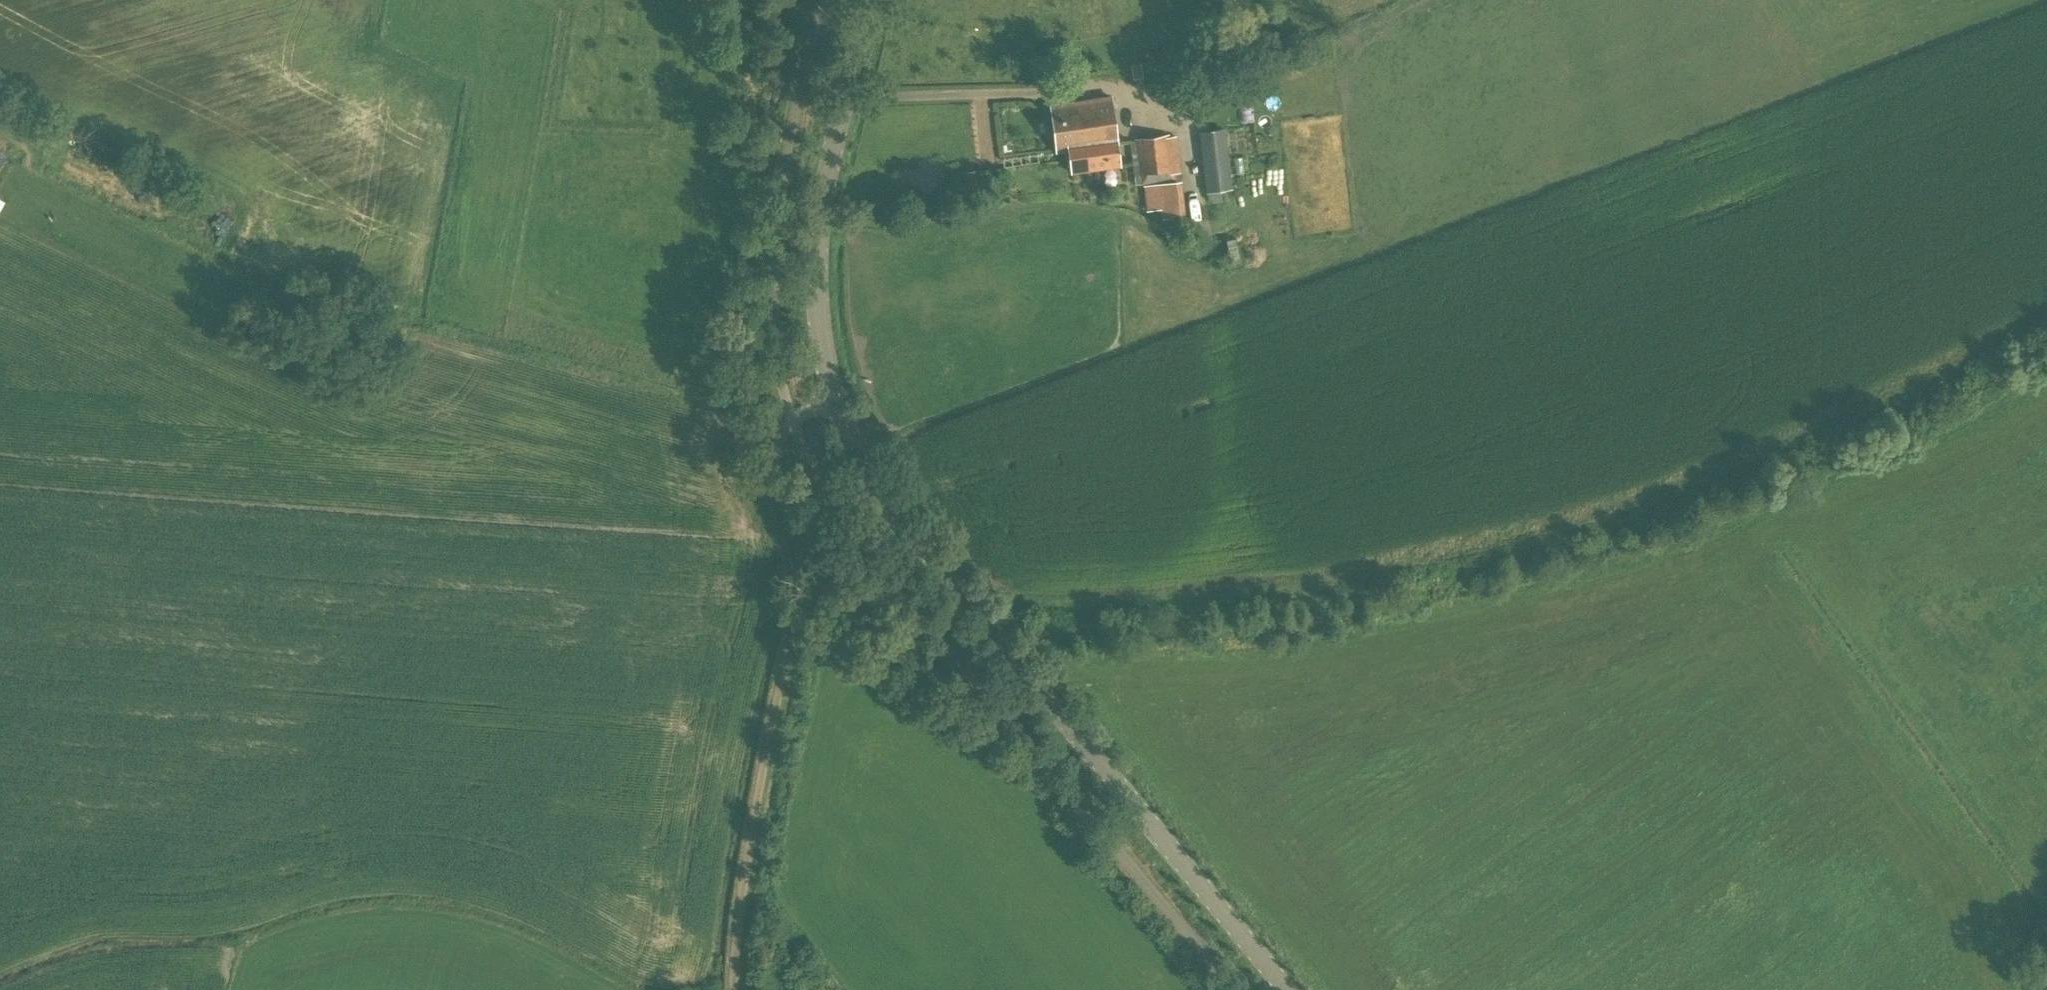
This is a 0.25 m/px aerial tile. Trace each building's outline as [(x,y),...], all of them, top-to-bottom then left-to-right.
[(1068,149),(1117,142),(1118,142),(1111,96),(1049,106),(1056,151),(1068,149)] [(1221,190),(1233,188),(1225,128),(1198,131),(1205,193),(1207,192),(1208,203),(1222,201),(1221,190)] [(1158,184),(1162,218),(1184,216),(1180,180),(1175,181),(1169,133),(1134,138),(1135,140),(1130,141),(1136,185),(1141,184),(1141,187),(1158,184)] [(1117,142),(1068,149),(1071,173),(1121,165),(1117,142)]
